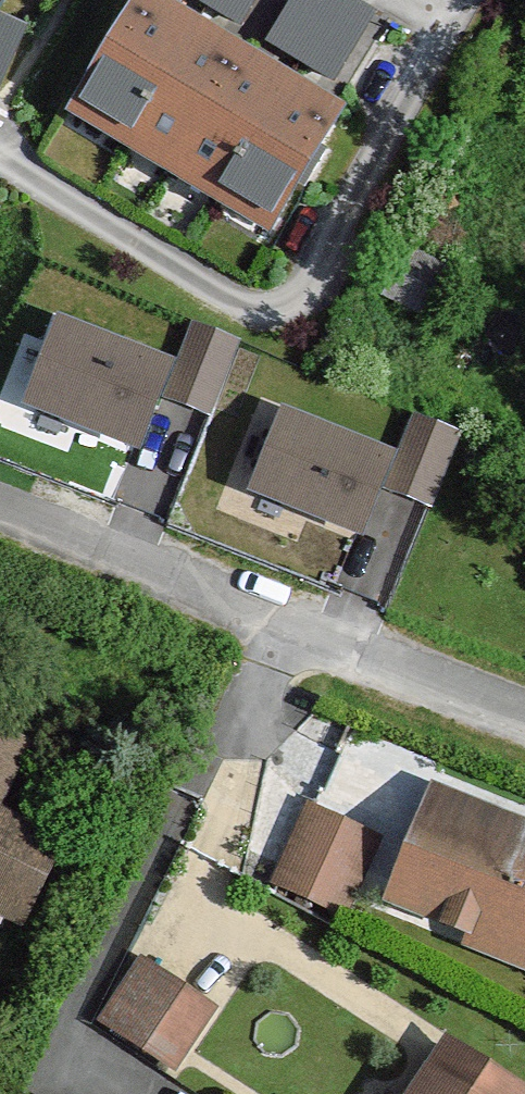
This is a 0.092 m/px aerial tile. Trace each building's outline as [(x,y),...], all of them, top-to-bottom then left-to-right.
[(308,186),(330,149),(320,144),(338,114),(308,96),(270,74),(218,42),(177,18),(146,0),(145,0),(127,28),(118,23),(96,59),(105,65),(82,102),(277,218),(299,181),(308,186)] [(246,23),(259,0),(207,0),(246,23)] [(332,0),(293,0),(271,38),(339,79),(372,24),(332,0)] [(23,28),(0,17),(0,79),(23,28)] [(54,335),(26,408),(131,447),(158,374),(54,335)] [(189,336),(165,401),(180,406),(200,414),(224,349),(189,336)] [(418,418),(392,483),(404,487),(427,496),(452,431),(418,418)] [(280,425),(255,492),(353,529),(379,462),(280,425)] [(0,752),(0,781),(10,757),(0,752)] [(426,803),(394,891),(448,911),(445,921),(524,950),(524,838),(426,803)] [(340,909),(371,835),(307,809),(276,882),(340,909)] [(16,912),(46,848),(0,826),(0,904),(16,912)] [(174,1061),(183,1046),(157,1030),(182,990),(141,965),(107,1022),(174,1061)] [(157,1030),(183,1046),(207,1005),(182,990),(157,1030)] [(436,1060),(416,1093),(495,1093),(436,1060)]
